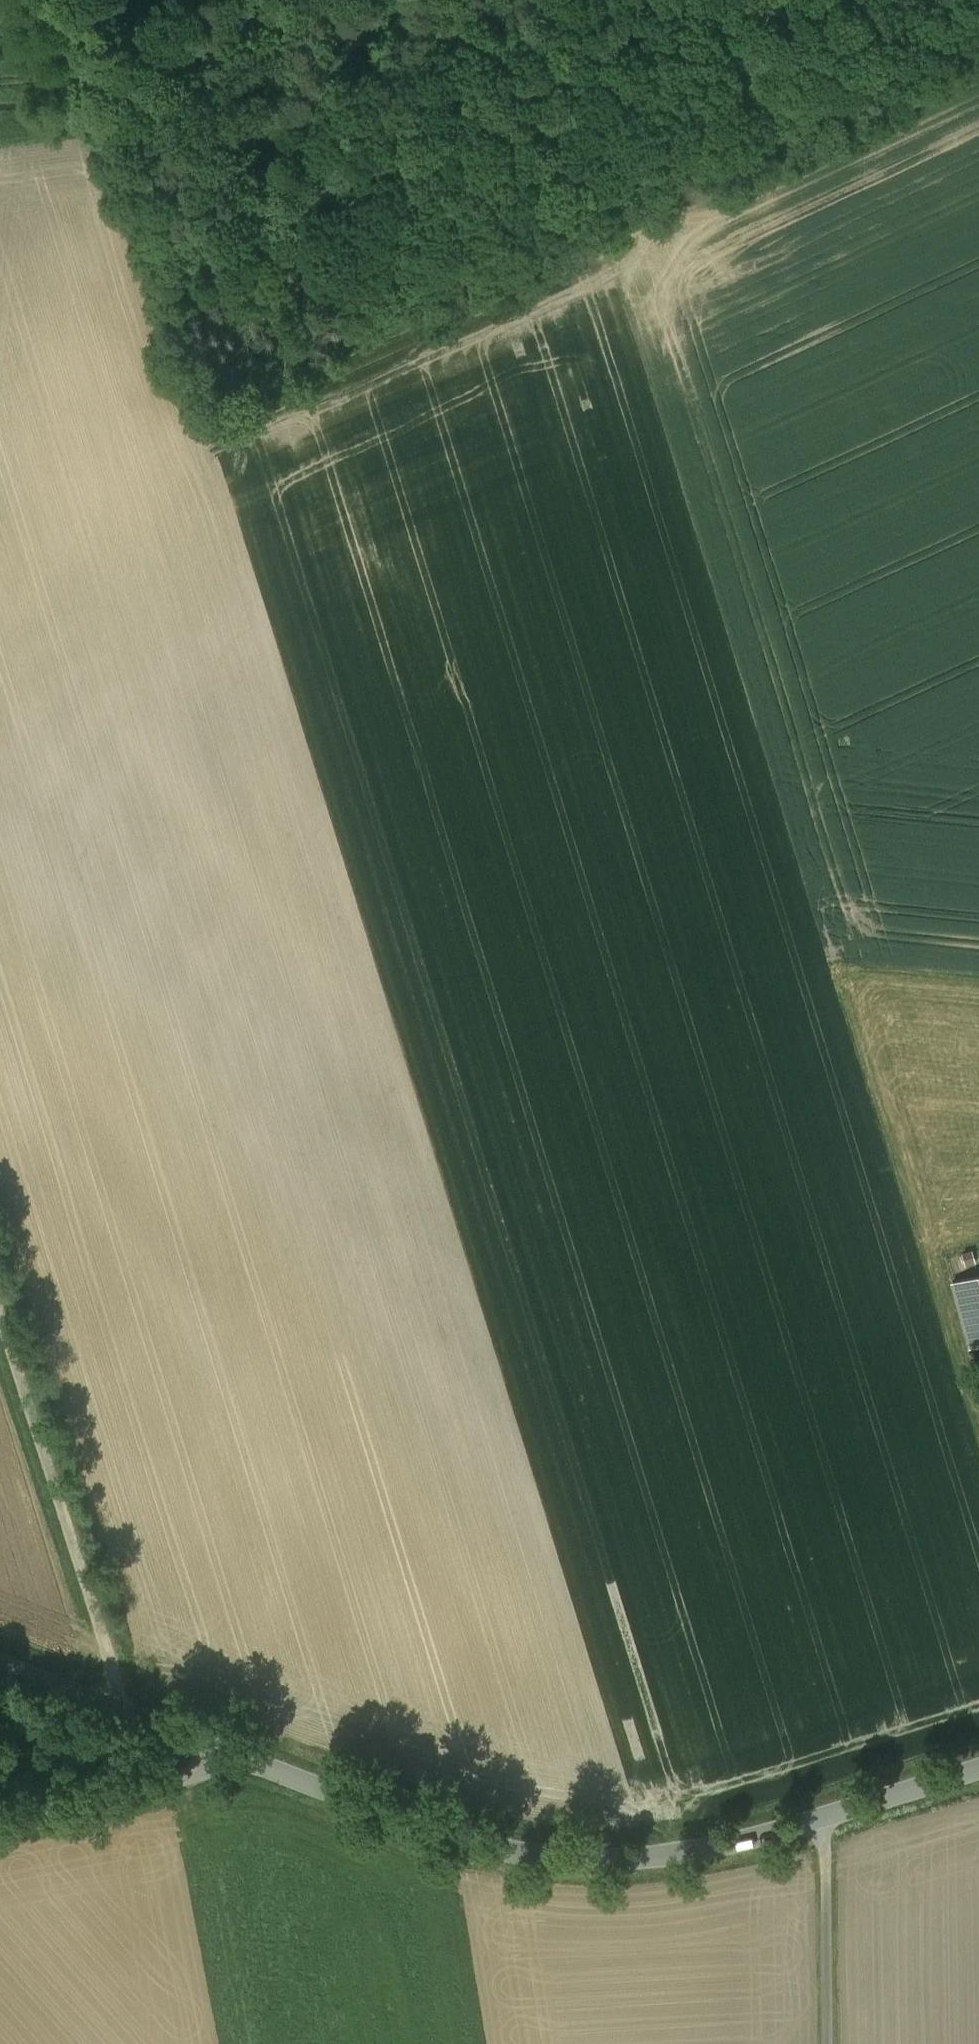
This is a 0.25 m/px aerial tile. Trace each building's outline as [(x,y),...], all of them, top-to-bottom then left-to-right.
[(952,1282),(971,1347),(978,1344),(978,1275),(952,1282)]
